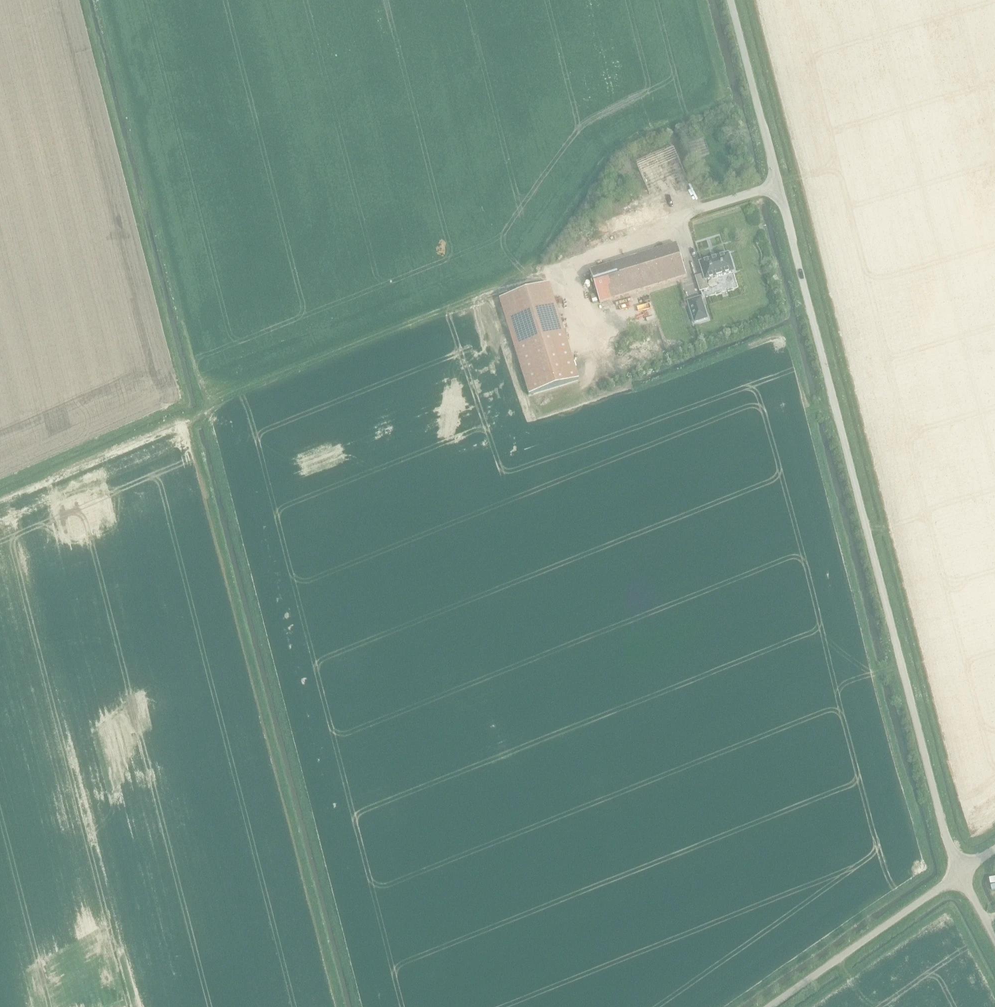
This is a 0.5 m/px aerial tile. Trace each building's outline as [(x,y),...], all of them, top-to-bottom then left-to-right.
[(637,164),(649,192),(686,176),(674,147),(637,164)] [(590,272),(600,304),(685,277),(675,245),(590,272)] [(698,291),(706,289),(703,280),(731,272),(726,256),(699,264),(702,275),(693,278),(698,291)] [(498,300),(528,396),(578,380),(548,284),(498,300)] [(688,300),(694,321),(707,318),(701,297),(688,300)]
